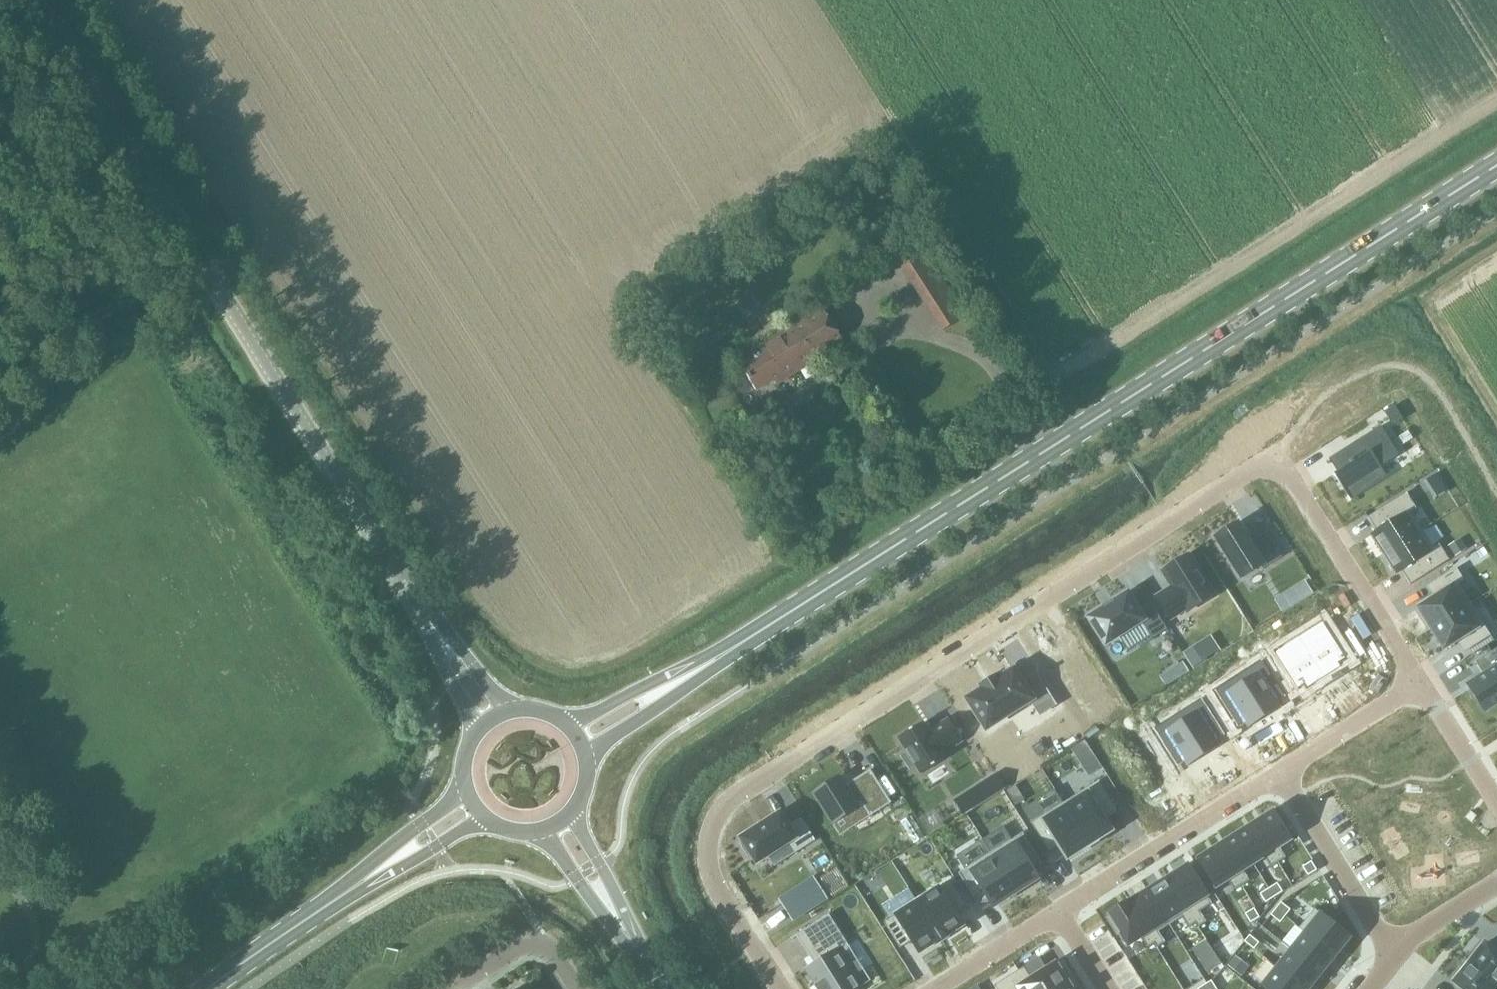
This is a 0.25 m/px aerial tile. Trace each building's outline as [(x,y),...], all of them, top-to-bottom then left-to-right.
[(902,267),(943,331),(964,317),(924,253),(902,267)] [(776,384),(842,342),(821,308),(761,346),(764,351),(741,366),(756,389),(773,379),(776,384)] [(1380,426),(1328,458),(1329,459),(1330,459),(1337,471),(1333,473),(1343,490),(1399,455),(1380,426)] [(1406,492),(1367,517),(1377,531),(1371,534),(1384,554),(1421,530),(1410,512),(1416,509),(1406,492)] [(1237,523),(1214,537),(1240,578),(1262,564),(1264,568),(1282,557),(1265,531),(1249,542),(1237,523)] [(1421,530),(1384,554),(1396,573),(1401,570),(1410,584),(1448,560),(1438,544),(1432,547),(1421,530)] [(1172,587),(1156,597),(1169,618),(1186,608),(1187,611),(1213,595),(1188,554),(1162,571),(1172,587)] [(1439,594),(1418,607),(1431,628),(1470,603),(1457,584),(1463,580),(1455,567),(1432,582),(1439,594)] [(1316,591),(1306,598),(1313,608),(1323,601),(1316,591)] [(1088,617),(1105,644),(1141,622),(1152,639),(1167,629),(1152,606),(1140,613),(1127,593),(1113,602),(1112,600),(1110,601),(1111,603),(1104,607),(1103,606),(1101,607),(1102,609),(1088,617)] [(1470,603),(1431,628),(1444,648),(1459,639),(1464,640),(1469,648),(1490,635),(1470,603)] [(1259,642),(1269,635),(1263,625),(1253,632),(1259,642)] [(1347,661),(1328,631),(1329,630),(1328,629),(1303,644),(1327,681),(1342,672),(1343,673),(1344,673),(1341,667),(1349,662),(1348,660),(1347,661)] [(1249,648),(1259,642),(1253,632),(1243,638),(1249,648)] [(1327,681),(1303,644),(1279,660),(1280,661),(1299,691),(1299,693),(1308,688),(1311,693),(1313,693),(1311,691),(1327,681)] [(1496,702),(1496,647),(1475,661),(1483,674),(1466,684),(1483,711),(1496,702)] [(1198,680),(1209,674),(1202,663),(1192,670),(1198,680)] [(1286,699),(1267,669),(1268,669),(1267,667),(1243,683),(1266,720),(1281,710),(1282,712),(1283,711),(1280,705),(1288,700),(1287,699),(1286,699)] [(983,689),(967,699),(986,729),(1031,700),(1040,714),(1054,704),(1035,675),(1022,683),(1013,669),(997,680),(995,676),(981,685),(983,689)] [(1188,686),(1198,680),(1192,670),(1182,676),(1188,686)] [(1266,720),(1243,683),(1218,698),(1219,700),(1219,699),(1238,729),(1238,730),(1239,731),(1247,726),(1251,732),(1252,731),(1251,729),(1266,720)] [(1138,718),(1149,712),(1142,701),(1132,708),(1138,718)] [(1226,737),(1207,707),(1206,705),(1182,721),(1205,758),(1220,748),(1222,750),(1223,749),(1219,744),(1227,738),(1226,737)] [(922,722),(899,737),(908,752),(901,756),(910,769),(916,765),(921,773),(945,758),(941,753),(962,740),(948,719),(935,727),(936,729),(929,733),(922,722)] [(1205,758),(1182,721),(1157,737),(1158,738),(1159,738),(1178,768),(1177,768),(1178,770),(1186,764),(1190,770),(1191,769),(1190,768),(1205,758)] [(833,779),(812,792),(833,825),(863,805),(870,816),(891,802),(870,769),(839,788),(833,779)] [(1098,780),(1063,802),(1090,845),(1097,841),(1097,840),(1112,830),(1104,818),(1117,810),(1098,780)] [(1063,802),(1031,823),(1049,851),(1059,845),(1067,859),(1082,849),(1083,850),(1090,845),(1063,802)] [(1272,811),(1253,823),(1277,862),(1285,857),(1278,847),(1290,840),(1272,811)] [(743,841),(739,843),(748,856),(751,854),(757,863),(788,843),(794,853),(815,840),(801,818),(789,825),(780,812),(740,837),(743,841)] [(1253,823),(1235,835),(1253,863),(1264,856),(1270,866),(1277,862),(1253,823)] [(1022,832),(990,852),(1016,892),(1038,879),(1031,869),(1041,862),(1022,832)] [(1235,835),(1217,846),(1241,885),(1248,880),(1242,870),(1253,863),(1235,835)] [(1217,846),(1198,859),(1215,887),(1227,879),(1234,889),(1241,885),(1217,846)] [(990,852),(958,873),(977,903),(987,896),(994,906),(1016,892),(990,852)] [(1187,865),(1167,878),(1196,922),(1195,923),(1197,927),(1206,922),(1199,911),(1212,903),(1187,865)] [(1167,878),(1148,890),(1170,924),(1182,916),(1188,927),(1195,923),(1196,922),(1167,878)] [(950,880),(917,901),(941,940),(949,935),(949,934),(963,925),(955,913),(966,906),(950,880)] [(1148,890),(1129,902),(1154,943),(1157,947),(1165,942),(1158,931),(1170,924),(1148,890)] [(941,940),(917,901),(883,922),(900,948),(911,941),(919,953),(933,944),(933,945),(941,940)] [(1129,902),(1109,915),(1128,945),(1141,937),(1147,947),(1154,943),(1129,902)] [(1280,902),(1275,908),(1285,916),(1290,910),(1280,902)] [(1275,908),(1270,915),(1280,922),(1285,916),(1275,908)] [(1299,927),(1305,931),(1335,955),(1349,937),(1331,923),(1333,921),(1321,911),(1320,913),(1314,908),(1299,927)] [(796,934),(814,963),(806,968),(816,984),(814,985),(815,988),(816,988),(817,988),(862,988),(837,950),(847,944),(828,914),(796,934)] [(1304,932),(1290,949),(1320,973),(1335,955),(1305,931),(1299,927),(1298,927),(1304,932)] [(1249,934),(1244,940),(1254,948),(1259,941),(1249,934)] [(1467,963),(1496,987),(1496,953),(1484,943),(1474,955),(1473,955),(1467,963)] [(1276,967),(1304,988),(1308,988),(1320,973),(1290,949),(1276,967)] [(1070,984),(1066,978),(1065,978),(1055,963),(1031,978),(1023,966),(994,985),(996,988),(1062,988),(1070,984)] [(1453,982),(1462,988),(1496,988),(1496,987),(1467,963),(1462,969),(1453,982)] [(1262,985),(1266,988),(1304,988),(1276,967),(1262,985)] [(1204,984),(1207,988),(1217,988),(1211,980),(1204,984)]
